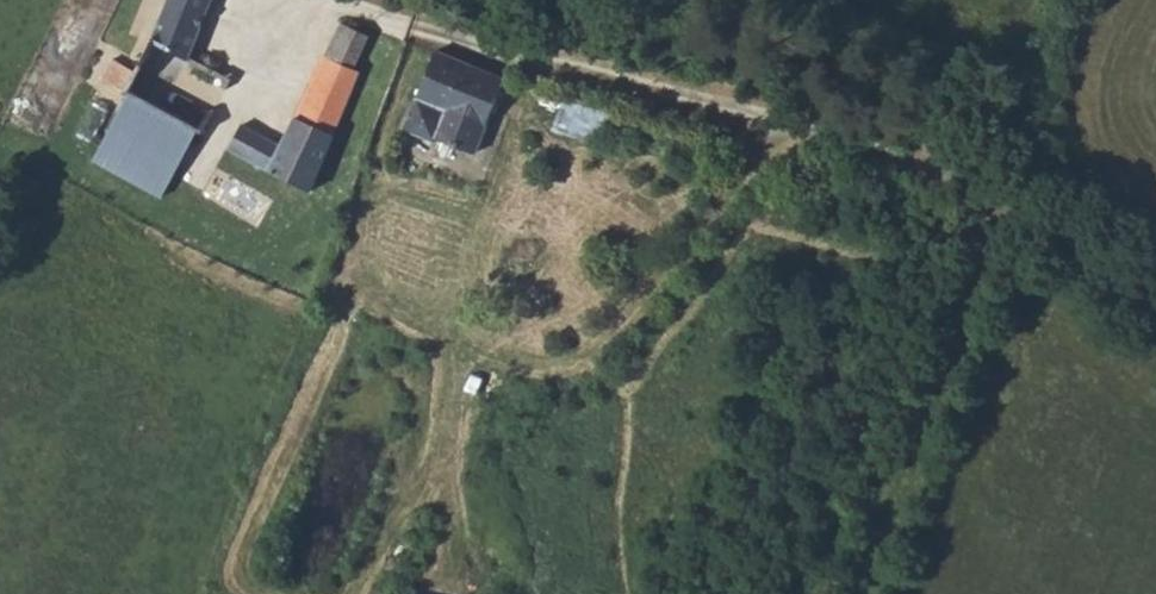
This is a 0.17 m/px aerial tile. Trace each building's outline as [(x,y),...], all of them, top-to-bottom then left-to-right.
[(214,0),(166,0),(152,34),(156,36),(154,40),(196,64),(199,56),(192,53),(214,0)] [(229,149),(310,191),(334,136),(334,132),(359,70),(353,67),(366,37),(341,25),(327,54),(325,54),(297,112),(294,115),(280,145),(240,126),(229,149)] [(202,64),(216,70),(227,41),(213,35),(202,64)] [(115,116),(182,152),(187,154),(226,81),(215,74),(196,64),(154,40),(145,56),(136,72),(112,59),(103,76),(122,89),(118,97),(123,101),(115,116)] [(112,59),(136,72),(145,56),(121,44),(112,59)] [(475,153),(504,78),(435,51),(410,110),(425,117),(420,130),(475,153)] [(602,142),(613,111),(566,94),(555,126),(602,142)] [(73,145),(93,157),(109,126),(88,116),(73,145)] [(90,162),(157,199),(182,152),(115,116),(109,126),(93,157),(90,162)] [(81,180),(148,216),(157,199),(90,162),(81,180)]
